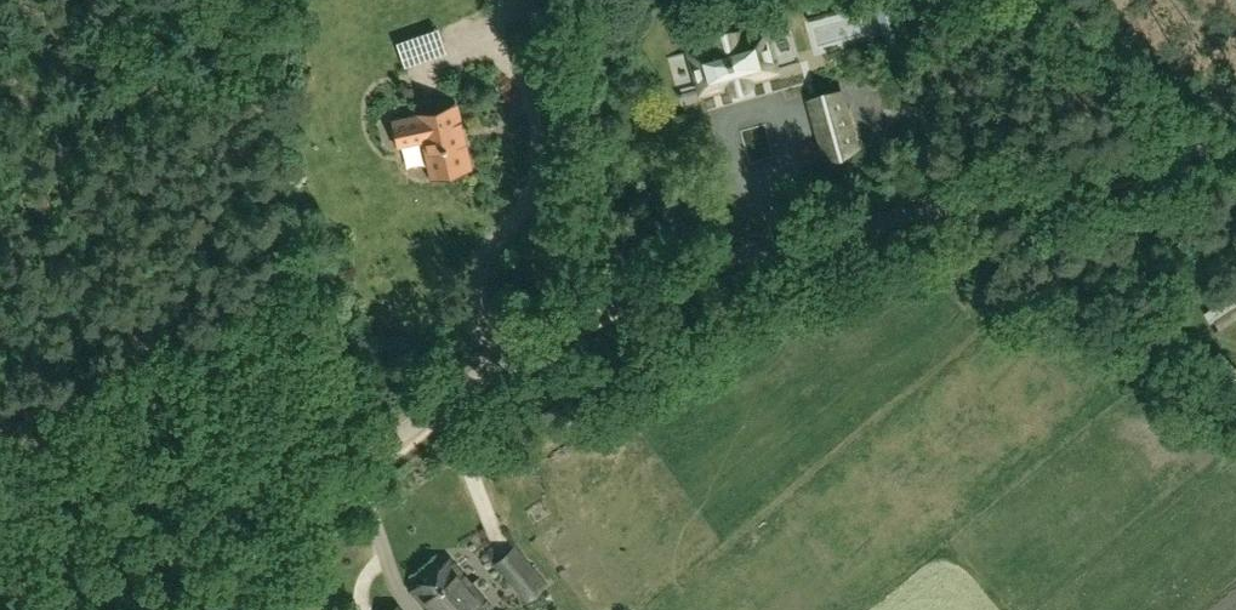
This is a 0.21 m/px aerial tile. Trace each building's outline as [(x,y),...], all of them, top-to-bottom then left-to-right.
[(829,40),(834,57),(874,44),(868,27),(829,40)] [(752,76),(777,69),(766,29),(741,36),(740,31),(715,38),(716,43),(691,50),(695,65),(693,66),(696,76),(698,75),(702,90),(727,83),(729,89),(754,82),(752,76)] [(789,42),(779,52),(792,65),(802,55),(789,42)] [(842,92),(811,100),(826,153),(856,145),(842,92)] [(765,97),(745,99),(746,112),(766,111),(765,97)] [(467,166),(454,105),(416,113),(416,114),(391,120),(396,144),(422,138),(430,174),(467,166)] [(510,576),(527,597),(544,584),(513,546),(496,560),(510,576)] [(489,608),(448,558),(411,589),(428,609),(487,609),(489,608)]
